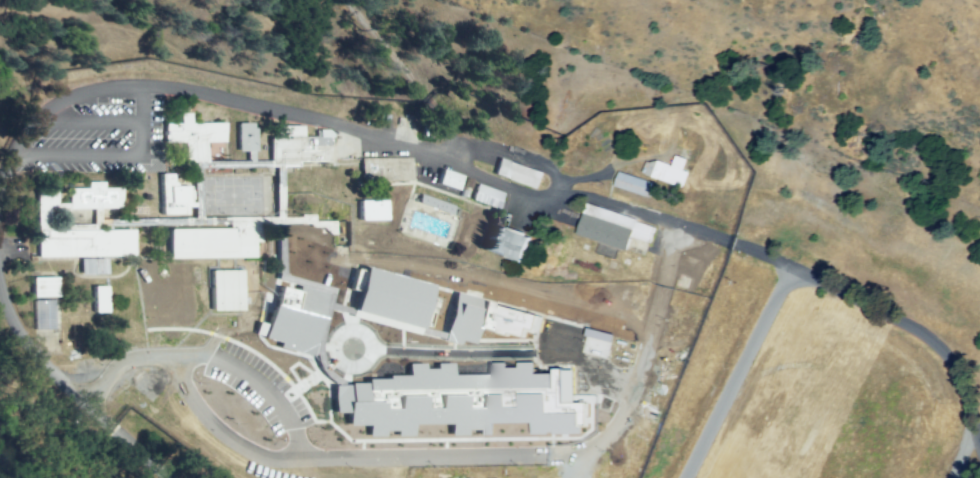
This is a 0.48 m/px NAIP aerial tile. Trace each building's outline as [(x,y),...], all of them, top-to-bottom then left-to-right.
[(230,122),(193,124),(193,109),(181,110),(182,122),(166,122),(167,145),(184,145),(184,165),(210,164),(210,144),(230,143),(230,122)] [(258,153),(240,153),(240,121),(257,121),(258,153)] [(329,163),(271,164),(271,128),(301,127),(301,142),(329,141),(329,163)] [(501,158),(544,173),(539,188),(496,174),(501,158)] [(686,172),(673,168),(675,159),(689,163),(686,172)] [(359,186),(358,163),(410,160),(411,183),(359,186)] [(458,194),(437,187),(443,171),(464,178),(458,194)] [(192,188),(174,189),(174,173),(159,174),(160,217),(187,216),(187,207),(193,207),(192,188)] [(616,186),(620,174),(658,187),(654,199),(616,186)] [(70,210),(124,210),(124,190),(107,190),(107,181),(86,181),(86,190),(70,190),(70,210)] [(497,208),(502,192),(476,183),(471,199),(497,208)] [(389,219),(361,219),(361,200),(389,200),(389,219)] [(286,310),(320,309),(318,253),(334,252),(334,220),(313,220),(313,215),(278,215),(279,218),(268,218),(269,254),(285,254),(286,310)] [(572,235),(579,216),(633,234),(627,253),(572,235)] [(165,227),(254,226),(254,261),(166,262),(165,227)] [(494,227),(530,240),(521,266),(485,254),(494,227)] [(37,229),(133,229),(133,256),(37,256),(37,229)] [(96,275),(81,275),(82,261),(96,261),(96,275)] [(351,313),(419,329),(429,283),(361,268),(351,313)] [(211,273),(239,273),(240,312),(212,312),(211,273)] [(58,280),(58,298),(34,298),(34,280),(58,280)] [(108,315),(92,315),(93,286),(108,286),(108,315)] [(541,314),(452,294),(442,340),(458,344),(458,340),(472,344),(476,327),(523,338),(525,328),(538,331),(541,314)] [(61,330),(34,330),(34,298),(58,298),(61,298),(61,330)] [(572,371),(532,371),(532,362),(516,362),(516,364),(488,364),(488,374),(450,374),(450,365),(422,365),(422,363),(406,363),(405,380),(331,379),(330,412),(345,412),(345,424),(366,425),(366,429),(448,430),(447,432),(476,433),(476,434),(492,434),(492,422),(529,423),(529,433),(579,433),(579,426),(584,426),(584,402),(572,402),(572,371)]
